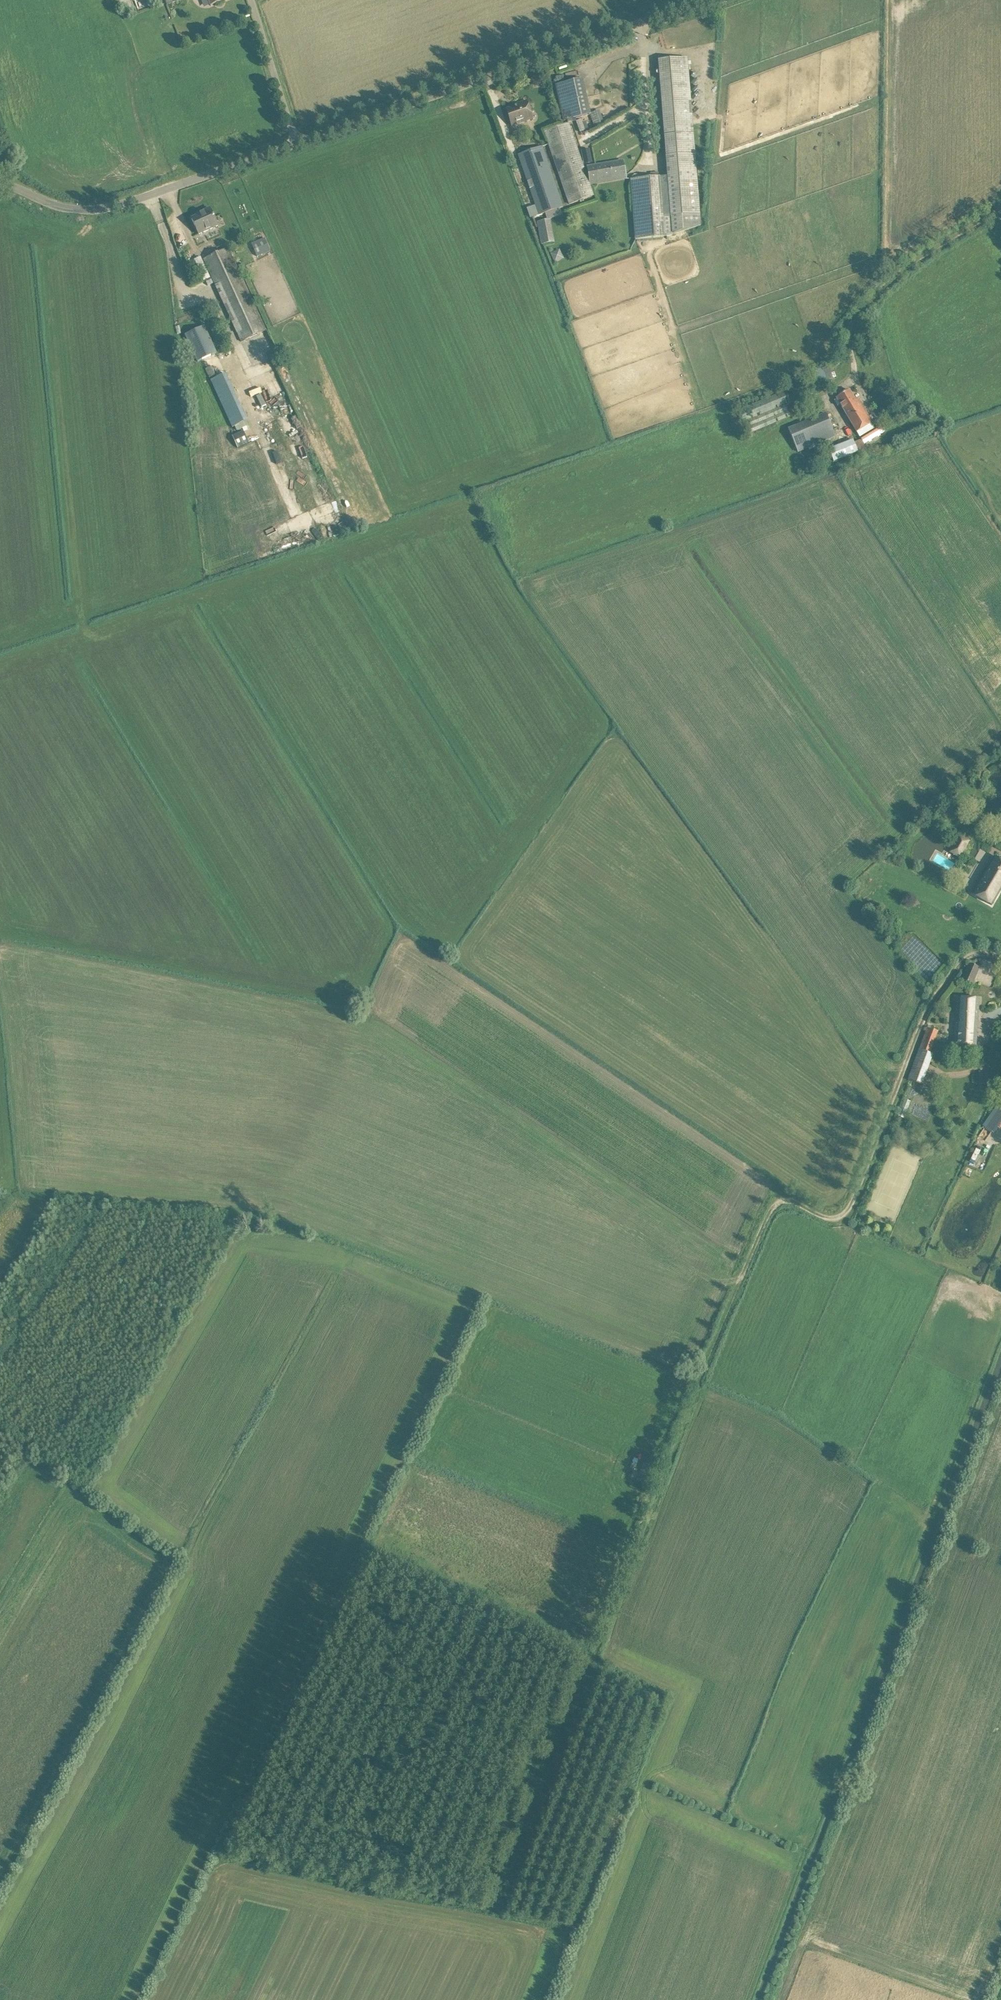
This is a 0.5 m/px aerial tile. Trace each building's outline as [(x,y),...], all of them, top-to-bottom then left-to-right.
[(701,225),(687,58),(659,60),(672,217),(673,234),(701,225)] [(590,114),(582,79),(556,84),(564,120),(590,114)] [(517,106),(507,110),(512,125),(513,125),(512,124),(525,119),(525,120),(532,118),(526,101),(517,104),(517,106)] [(603,124),(598,110),(591,113),(595,126),(603,124)] [(584,168),(568,122),(544,131),(569,204),(594,195),(589,182),(625,176),(623,161),(584,168)] [(518,155),(539,215),(563,207),(542,146),(518,155)] [(662,218),(659,177),(631,179),(636,240),(664,237),(673,234),(672,217),(662,218)] [(199,234),(218,225),(210,208),(200,212),(201,214),(191,218),(199,234)] [(550,219),(536,222),(540,239),(554,236),(550,219)] [(208,238),(221,233),(219,227),(206,231),(208,238)] [(270,251),(265,238),(251,244),(257,257),(270,251)] [(203,259),(241,342),(265,331),(228,248),(203,259)] [(185,334),(197,361),(215,353),(203,326),(185,334)] [(205,369),(210,380),(222,375),(220,370),(214,373),(211,366),(205,369)] [(225,374),(222,375),(210,380),(232,427),(246,421),(225,374)] [(849,390),(836,398),(857,432),(871,423),(872,422),(858,399),(856,401),(849,390)] [(902,410),(893,413),(895,420),(905,417),(902,410)] [(788,429),(797,452),(835,436),(826,413),(788,429)] [(881,425),(860,438),(863,442),(883,429),(881,425)] [(243,430),(232,435),(238,448),(249,442),(243,430)] [(853,438),(829,448),(834,461),(858,451),(859,453),(866,450),(862,442),(856,444),(853,438)] [(823,453),(806,460),(810,468),(826,462),(823,453)] [(267,534),(270,545),(282,542),(280,531),(267,534)] [(968,841),(960,836),(950,852),(959,857),(968,841)] [(994,856),(987,868),(988,868),(980,881),(979,880),(978,880),(971,893),(992,905),(1000,889),(1000,860),(994,856)] [(962,980),(972,984),(979,967),(969,963),(962,980)] [(953,1047),(975,1049),(979,998),(957,996),(953,1047)] [(907,1079),(921,1085),(933,1054),(930,1053),(938,1031),(927,1027),(919,1049),(918,1049),(907,1079)] [(989,1114),(984,1127),(993,1131),(999,1118),(989,1114)] [(644,1462),(636,1480),(643,1483),(651,1465),(644,1462)]
